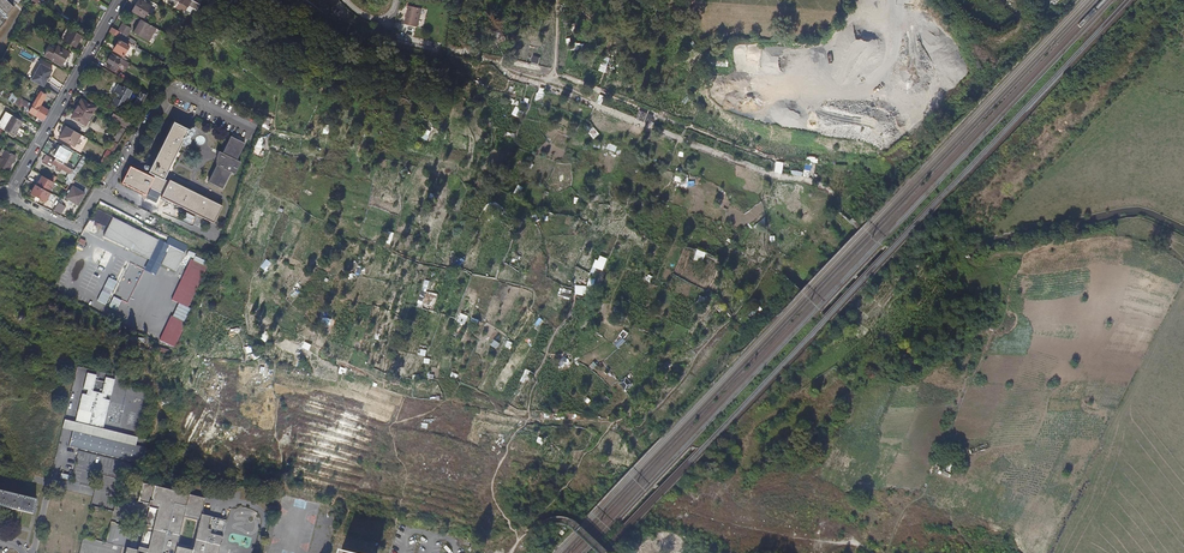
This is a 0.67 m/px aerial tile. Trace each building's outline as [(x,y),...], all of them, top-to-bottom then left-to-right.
[(2,16),(4,18),(6,19),(8,17),(8,15),(7,14),(14,6),(7,0),(0,0),(0,18),(2,16)] [(151,6),(140,0),(138,0),(132,11),(144,18),(151,6)] [(169,2),(176,6),(179,0),(189,6),(188,7),(196,12),(201,4),(193,0),(170,0),(169,2)] [(417,28),(421,9),(409,6),(404,25),(417,28)] [(26,24),(29,17),(25,14),(21,21),(26,24)] [(149,42),(156,28),(142,21),(138,27),(137,27),(133,33),(149,42)] [(127,36),(131,28),(122,23),(118,31),(127,36)] [(127,36),(118,31),(112,27),(109,32),(120,38),(129,43),(133,45),(135,41),(127,36)] [(75,48),(82,36),(70,30),(64,41),(75,48)] [(128,47),(129,46),(128,46),(129,43),(120,38),(119,41),(118,41),(113,50),(123,56),(128,47)] [(67,57),(69,53),(57,46),(55,51),(50,59),(61,66),(67,57)] [(50,59),(55,51),(49,47),(44,56),(50,59)] [(130,64),(112,53),(110,56),(106,62),(110,64),(108,67),(111,70),(113,66),(116,67),(117,67),(120,62),(128,67),(130,64)] [(65,68),(70,58),(67,57),(61,66),(65,68)] [(43,87),(52,71),(40,64),(31,80),(43,87)] [(125,109),(132,91),(117,85),(114,94),(116,94),(112,104),(125,109)] [(137,113),(148,93),(142,90),(134,104),(137,106),(137,107),(135,107),(133,111),(137,113)] [(49,111),(40,106),(46,95),(40,92),(33,103),(28,112),(44,121),(49,111)] [(33,103),(18,95),(13,104),(28,112),(33,103)] [(85,125),(95,108),(81,100),(77,107),(79,107),(73,118),(85,125)] [(123,119),(113,113),(110,119),(118,124),(119,124),(122,125),(125,127),(127,128),(130,123),(123,119)] [(14,136),(23,121),(12,115),(4,129),(14,136)] [(170,163),(187,129),(173,122),(167,134),(156,158),(149,172),(152,174),(151,176),(154,178),(149,187),(162,194),(169,181),(163,178),(170,163)] [(74,146),(81,135),(66,126),(60,138),(74,146)] [(120,141),(123,135),(118,133),(118,132),(115,137),(116,138),(120,141)] [(223,188),(231,171),(235,173),(241,161),(237,159),(246,142),(231,135),(223,152),(219,160),(217,159),(217,161),(217,165),(208,181),(223,188)] [(113,153),(118,144),(114,142),(109,151),(113,153)] [(65,162),(71,151),(69,150),(70,149),(63,144),(62,146),(59,144),(53,155),(57,157),(55,160),(62,164),(64,161),(65,162)] [(16,157),(6,151),(1,160),(0,159),(0,166),(8,171),(16,157)] [(62,164),(55,160),(47,155),(43,162),(51,167),(53,164),(60,167),(56,169),(61,172),(62,169),(70,173),(67,178),(73,180),(77,172),(74,170),(62,164)] [(77,172),(87,158),(83,156),(74,170),(77,172)] [(149,187),(154,178),(151,176),(130,166),(122,183),(145,195),(149,187)] [(222,205),(200,194),(170,179),(169,181),(162,194),(161,197),(192,212),(214,223),(222,205)] [(78,205),(85,193),(73,186),(66,198),(78,205)] [(40,197),(26,190),(24,194),(37,201),(40,197)] [(54,212),(57,207),(48,203),(45,208),(54,212)] [(160,241),(139,230),(128,225),(98,210),(92,221),(109,229),(105,237),(117,243),(150,260),(160,241)] [(170,246),(160,241),(150,260),(145,270),(155,275),(160,264),(170,246)] [(177,273),(186,254),(170,246),(160,264),(177,273)] [(207,267),(191,260),(172,300),(179,303),(189,308),(207,267)] [(189,308),(179,303),(172,316),(185,322),(191,309),(189,308)] [(186,322),(185,322),(172,316),(171,315),(160,339),(175,346),(186,322)] [(141,463),(145,447),(92,434),(93,427),(101,429),(107,399),(102,398),(104,392),(108,393),(111,377),(102,375),(99,392),(89,390),(93,373),(83,371),(80,388),(84,388),(83,393),(79,392),(73,422),(80,423),(78,431),(71,429),(67,445),(141,463)] [(470,404),(476,392),(470,389),(464,401),(470,404)] [(220,543),(221,543),(226,520),(201,514),(205,498),(141,482),(137,501),(148,504),(147,507),(148,507),(165,511),(163,520),(161,520),(159,528),(144,525),(143,530),(158,534),(156,543),(157,543),(155,551),(138,547),(137,550),(126,547),(124,552),(217,552),(220,543)] [(33,514),(36,499),(0,490),(0,506),(33,514)] [(163,520),(165,511),(148,507),(144,525),(159,528),(161,520),(163,520)] [(156,543),(158,534),(143,530),(138,547),(155,551),(157,543),(156,543)]
